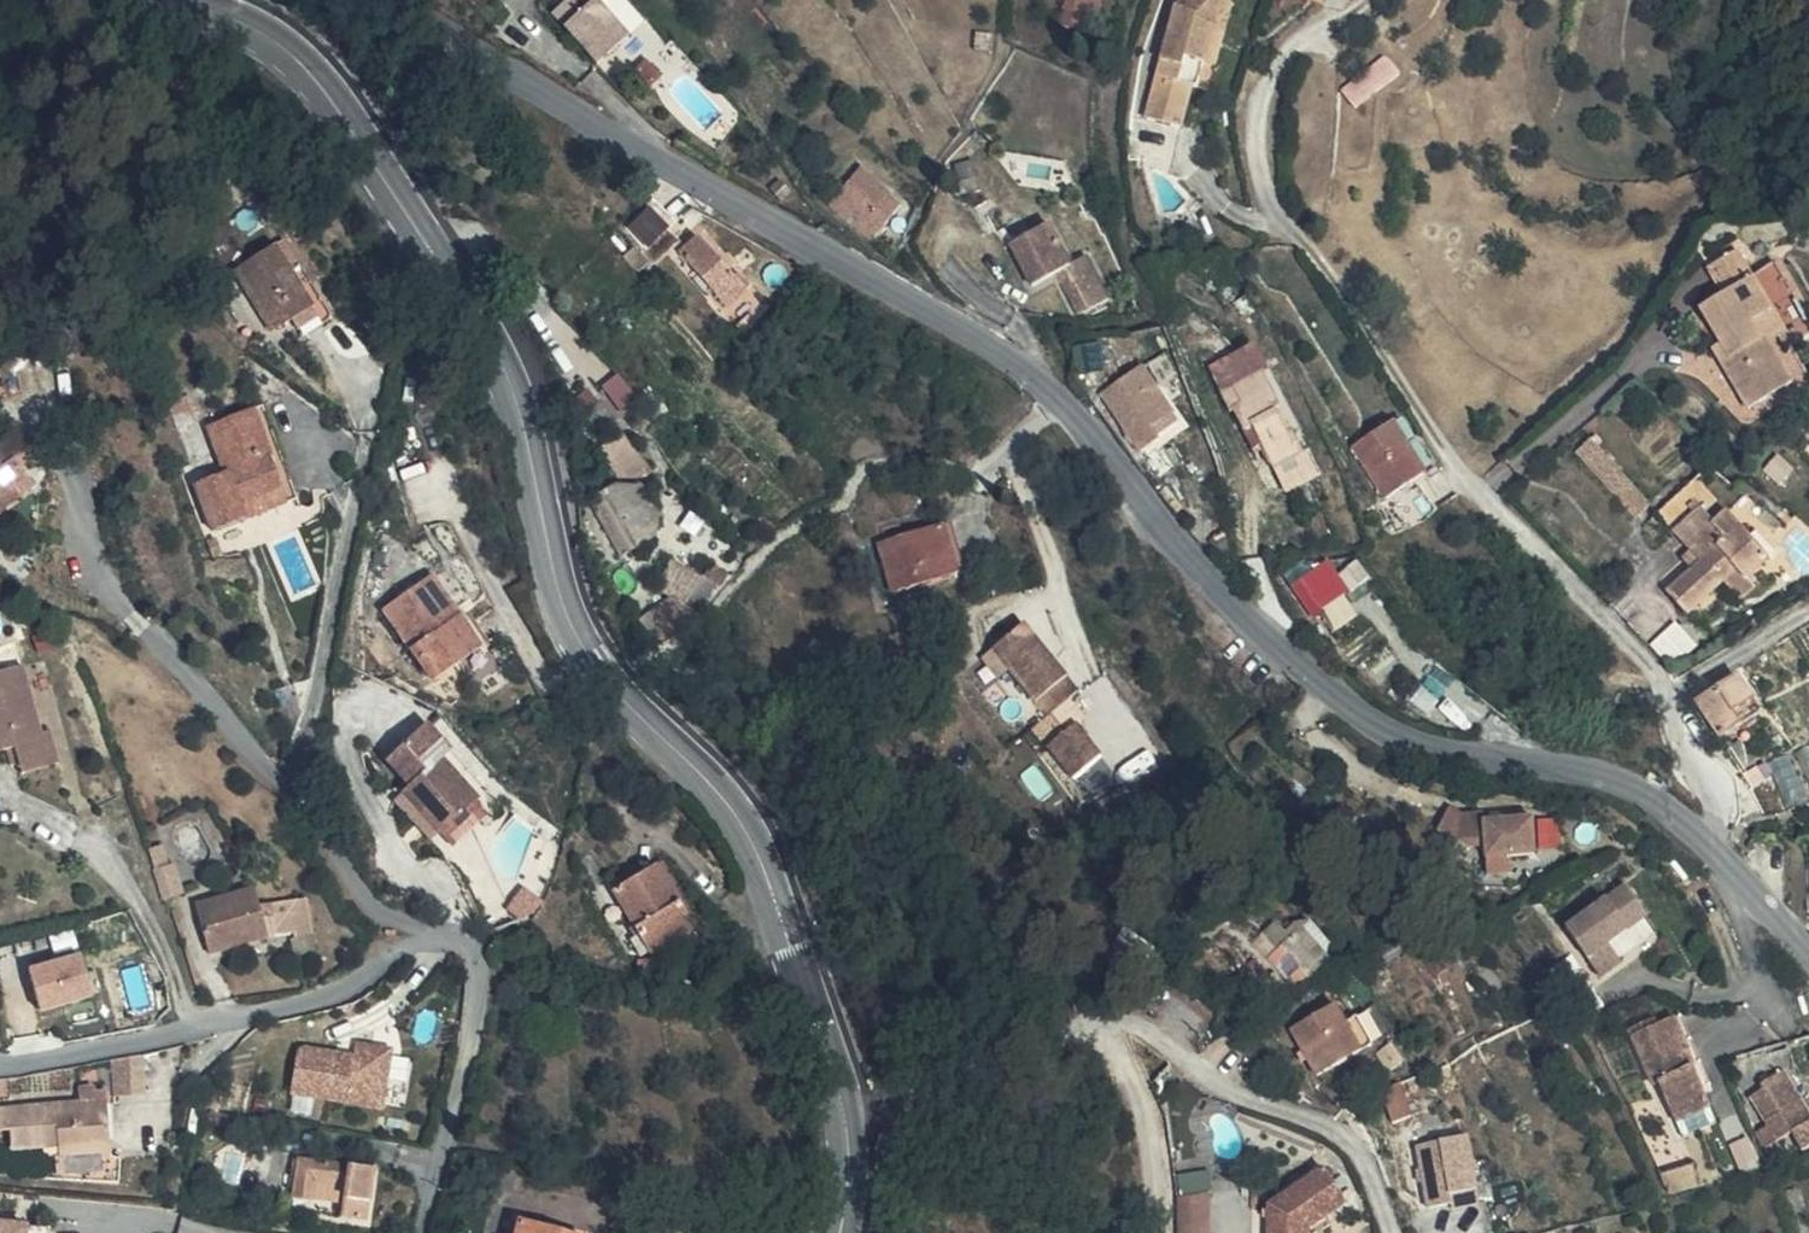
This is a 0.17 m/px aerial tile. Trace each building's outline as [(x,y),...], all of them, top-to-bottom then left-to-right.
[(554,10),(564,22),(592,0),(566,0),(554,10)] [(1310,10),(1345,17),(1348,0),(1312,0),(1310,10)] [(1088,31),(1092,19),(1075,14),(1072,27),(1088,31)] [(1229,86),(1242,71),(1238,67),(1254,48),(1230,25),(1185,74),(1195,77),(1189,100),(1180,97),(1161,186),(1194,194),(1204,152),(1212,154),(1219,126),(1229,86)] [(600,38),(589,48),(602,61),(612,51),(600,38)] [(649,89),(612,51),(602,61),(589,48),(572,65),(622,116),(649,89)] [(1388,67),(1343,105),(1360,124),(1404,87),(1388,67)] [(1185,74),(1180,97),(1189,100),(1195,77),(1185,74)] [(873,244),(897,206),(900,201),(868,180),(842,220),(873,244)] [(630,222),(651,248),(675,229),(654,203),(630,222)] [(897,206),(873,244),(890,257),(915,218),(897,206)] [(707,225),(679,250),(731,307),(759,283),(707,225)] [(293,317),(301,331),(329,316),(285,240),(231,270),(266,332),(293,317)] [(637,267),(657,294),(684,273),(664,246),(637,267)] [(1744,248),(1709,266),(1722,291),(1757,273),(1744,248)] [(1121,362),(1137,358),(1124,312),(1099,319),(1085,275),(1045,287),(1059,331),(1086,323),(1091,341),(1103,371),(1123,366),(1121,362)] [(704,293),(679,313),(727,366),(756,339),(741,325),(736,328),(704,293)] [(1795,438),(1777,405),(1763,375),(1786,363),(1765,329),(1750,301),(1723,315),(1738,344),(1716,354),(1733,388),(1743,407),(1733,413),(1757,458),(1795,438)] [(1765,329),(1786,363),(1793,376),(1808,368),(1808,355),(1788,316),(1765,329)] [(1793,376),(1786,363),(1763,375),(1777,405),(1801,393),(1793,376)] [(1723,393),(1733,413),(1743,407),(1733,388),(1723,393)] [(193,484),(210,530),(295,499),(260,407),(207,426),(224,472),(193,484)] [(1127,438),(1172,495),(1206,469),(1185,443),(1160,410),(1127,438)] [(1269,512),(1280,532),(1311,519),(1299,495),(1305,491),(1275,432),(1268,437),(1255,412),(1215,433),(1238,478),(1246,475),(1264,513),(1269,512)] [(19,491),(25,499),(40,489),(40,485),(28,469),(20,460),(34,448),(22,433),(14,424),(0,435),(0,506),(19,491)] [(1639,510),(1654,496),(1594,438),(1581,453),(1639,510)] [(39,457),(34,448),(20,460),(28,469),(40,459),(39,457)] [(609,457),(594,466),(612,488),(624,479),(609,457)] [(1367,504),(1401,559),(1439,536),(1407,480),(1367,504)] [(25,499),(19,491),(0,506),(0,518),(1,519),(25,499)] [(1696,554),(1666,583),(1689,608),(1735,562),(1751,576),(1773,555),(1734,517),(1722,530),(1703,513),(1678,537),(1696,554)] [(609,554),(625,599),(647,590),(630,546),(609,554)] [(1317,617),(1356,589),(1330,554),(1292,581),(1317,617)] [(433,575),(382,610),(430,679),(481,644),(433,575)] [(948,576),(885,592),(899,643),(962,625),(948,576)] [(650,598),(647,590),(625,599),(628,607),(650,598)] [(45,727),(26,662),(0,670),(0,750),(20,744),(26,760),(53,752),(45,727)] [(1012,715),(1049,760),(1071,742),(1082,732),(1070,719),(1061,727),(1050,713),(1059,705),(1028,667),(996,694),(1012,715)] [(1739,670),(1697,701),(1724,737),(1766,705),(1739,670)] [(1012,715),(996,694),(986,702),(1002,723),(1012,715)] [(1070,719),(1059,705),(1050,713),(1061,727),(1070,719)] [(442,756),(450,748),(427,722),(386,759),(410,785),(393,800),(430,841),(438,833),(450,847),(486,815),(473,802),(479,796),(442,756)] [(53,752),(26,760),(29,771),(66,760),(55,724),(45,727),(53,752)] [(1744,795),(1767,780),(1761,768),(1779,756),(1761,729),(1718,757),(1744,795)] [(1089,763),(1071,742),(1049,760),(1034,772),(1075,823),(1104,800),(1080,769),(1089,763)] [(1787,767),(1779,756),(1761,768),(1767,780),(1787,767)] [(1489,811),(1469,810),(1455,803),(1442,828),(1472,845),(1491,844),(1490,871),(1518,870),(1517,856),(1542,854),(1541,816),(1489,817),(1489,811)] [(166,865),(160,844),(148,848),(162,898),(183,892),(174,862),(166,865)] [(663,860),(612,889),(638,934),(630,938),(640,957),(700,923),(663,860)] [(1629,883),(1570,924),(1606,975),(1631,958),(1616,937),(1650,913),(1629,883)] [(194,901),(208,952),(268,936),(294,932),(295,936),(313,933),(307,898),(260,905),(254,885),(194,901)] [(540,902),(522,888),(506,907),(525,922),(540,902)] [(1339,947),(1311,915),(1290,933),(1278,918),(1255,938),(1295,984),(1339,947)] [(83,953),(34,965),(45,1008),(94,996),(83,953)] [(1343,1013),(1299,1032),(1322,1081),(1366,1060),(1343,1013)] [(1683,1115),(1716,1102),(1699,1062),(1702,1059),(1684,1014),(1661,1023),(1660,1019),(1638,1027),(1660,1082),(1668,1079),(1683,1115)] [(301,1047),(294,1092),(387,1107),(397,1045),(360,1039),(357,1052),(310,1044),(301,1047)] [(148,1092),(146,1055),(118,1057),(121,1094),(148,1092)] [(1788,1067),(1761,1081),(1765,1088),(1754,1093),(1767,1120),(1758,1125),(1768,1143),(1798,1128),(1807,1145),(1808,1144),(1808,1103),(1788,1067)] [(1413,1119),(1403,1087),(1379,1096),(1392,1128),(1413,1119)] [(55,1144),(110,1141),(109,1088),(80,1088),(80,1098),(56,1099),(55,1144)] [(56,1099),(0,1101),(0,1127),(12,1126),(12,1145),(55,1144),(56,1099)] [(1716,1102),(1683,1115),(1691,1133),(1723,1120),(1716,1102)] [(1471,1140),(1419,1148),(1428,1208),(1451,1205),(1452,1211),(1480,1207),(1477,1188),(1487,1187),(1484,1167),(1475,1168),(1471,1140)] [(110,1141),(55,1144),(55,1170),(113,1181),(120,1155),(111,1153),(110,1141)] [(319,1224),(370,1230),(378,1167),(297,1156),(292,1196),(341,1203),(340,1216),(320,1214),(319,1224)] [(1693,1161),(1660,1172),(1668,1193),(1700,1182),(1693,1161)] [(1212,1174),(1180,1175),(1181,1232),(1214,1232),(1212,1174)] [(29,1222),(0,1219),(0,1232),(28,1232),(29,1222)] [(516,1232),(576,1232),(520,1219),(516,1232)] [(1323,1222),(1305,1232),(1329,1232),(1323,1222)]
